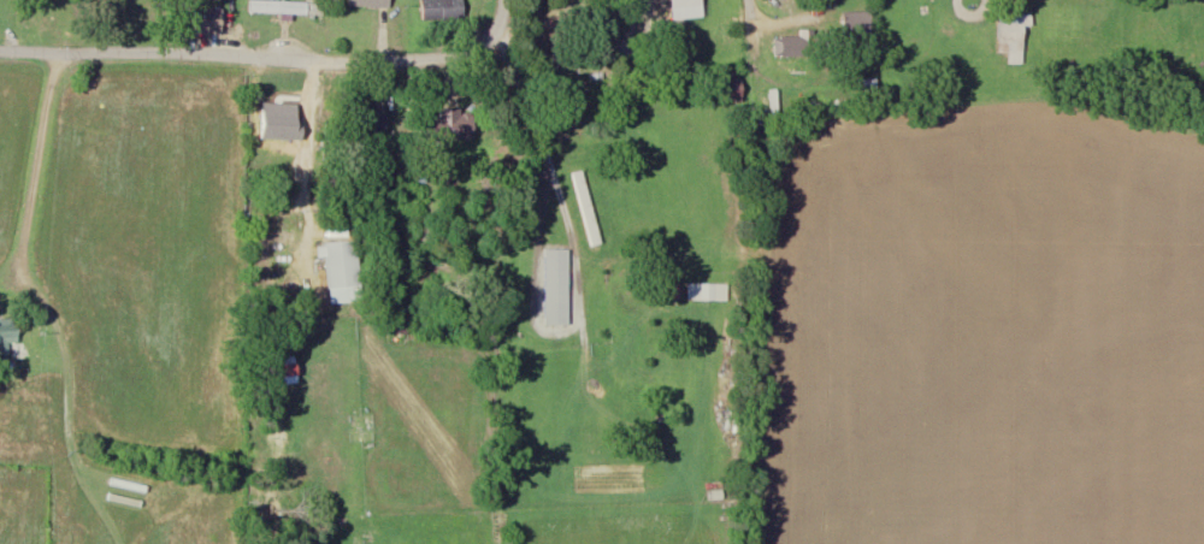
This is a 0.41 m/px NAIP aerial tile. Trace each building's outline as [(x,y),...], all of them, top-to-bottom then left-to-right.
[(465,0),(424,0),(424,20),(465,20),(465,0)] [(668,12),(667,0),(698,0),(700,8),(668,12)] [(310,14),(310,2),(251,1),(251,14),(310,14)] [(196,34),(225,34),(225,9),(196,9),(196,34)] [(842,13),(842,37),(875,37),(875,13),(842,13)] [(1032,14),(1001,14),(1001,53),(1010,53),(1010,64),(1026,64),(1026,26),(1032,26),(1032,14)] [(776,57),(817,57),(817,31),(801,31),(801,37),(776,37),(776,57)] [(257,101),(257,120),(277,120),(277,137),(306,137),(306,101),(287,101),(287,89),(268,89),(268,101),(257,101)] [(389,130),(389,108),(351,108),(351,130),(389,130)] [(424,110),(424,141),(475,141),(475,127),(465,127),(465,110),(424,110)] [(363,288),(360,242),(328,244),(332,290),(363,288)] [(547,326),(571,326),(571,250),(547,250),(547,326)] [(10,344),(20,344),(20,319),(0,319),(0,356),(10,356),(10,344)]
